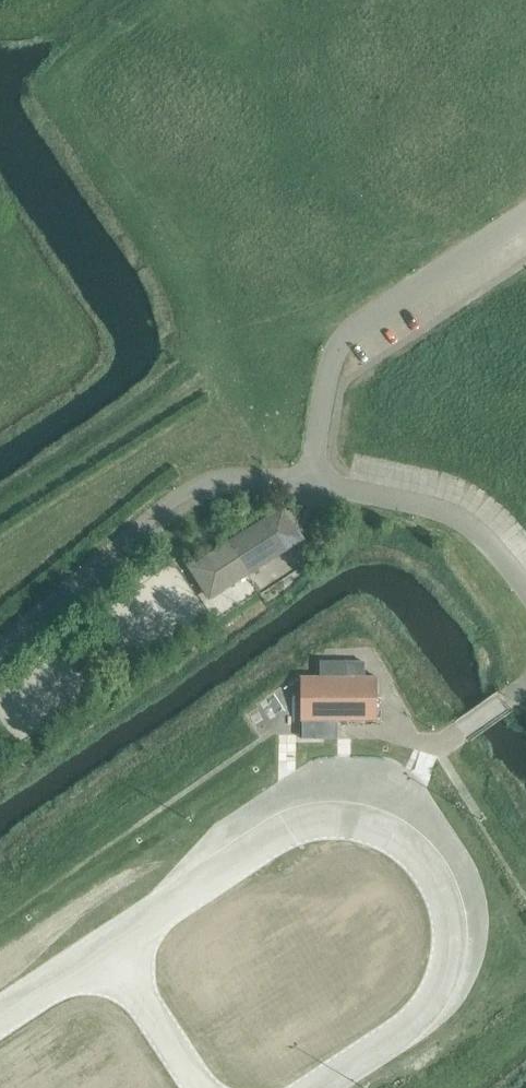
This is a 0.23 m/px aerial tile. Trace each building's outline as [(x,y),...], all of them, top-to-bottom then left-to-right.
[(268,519),(228,544),(247,574),(287,549),(268,519)] [(191,568),(210,598),(247,574),(228,544),(191,568)] [(300,721),(377,721),(377,677),(364,677),(364,662),(346,662),(346,677),(300,677),(300,721)]
